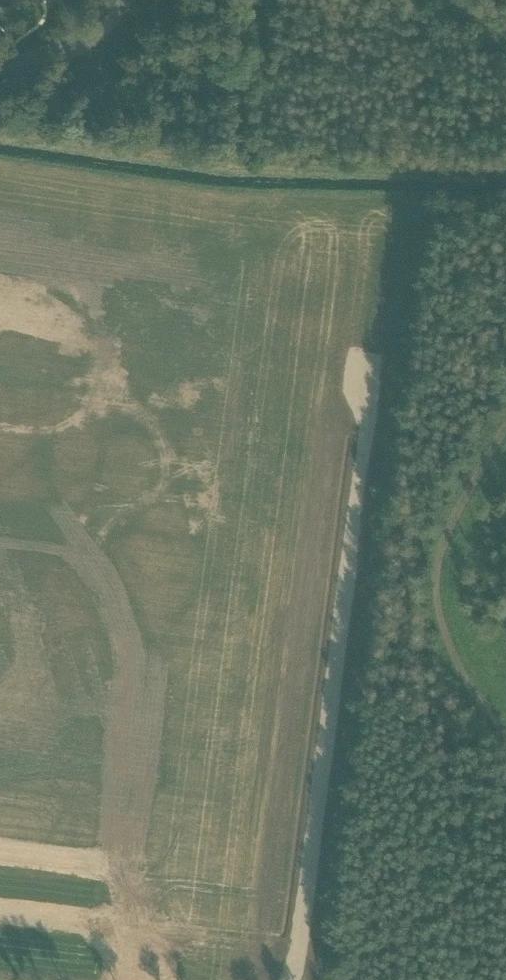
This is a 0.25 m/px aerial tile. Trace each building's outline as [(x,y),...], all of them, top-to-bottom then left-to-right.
[(0,8),(20,11),(21,2),(26,3),(27,0),(0,0),(0,11),(0,8)]
